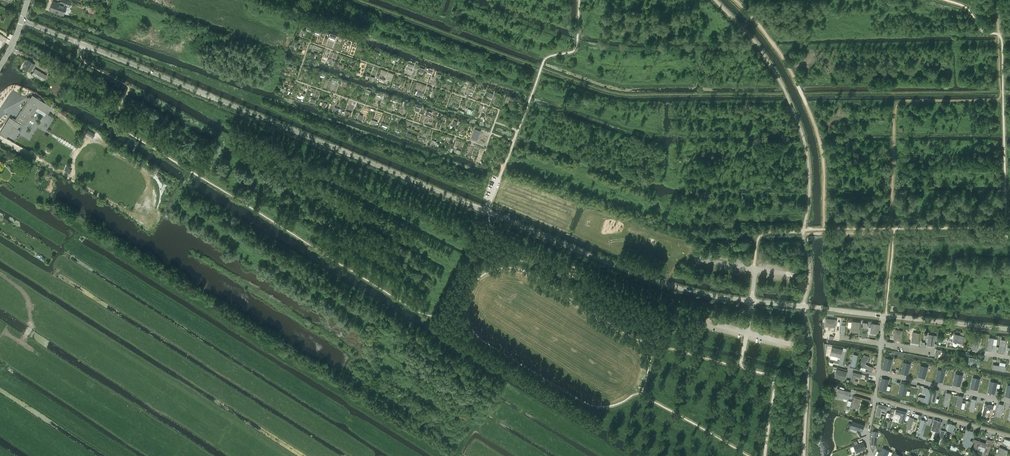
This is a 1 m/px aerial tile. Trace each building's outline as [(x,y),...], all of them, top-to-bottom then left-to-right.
[(71,2),(66,0),(61,0),(60,2),(60,3),(60,4),(52,1),(49,10),(63,15),(67,6),(65,6),(65,4),(70,6),(71,2)] [(35,64),(32,63),(27,60),(22,68),(27,71),(30,72),(35,64)] [(32,74),(43,81),(46,75),(35,68),(32,74)] [(0,132),(0,134),(6,137),(13,126),(20,130),(30,115),(35,106),(42,110),(41,113),(45,116),(46,113),(50,106),(32,95),(19,116),(16,121),(9,117),(0,132)] [(85,133),(93,138),(95,134),(87,129),(85,133)] [(471,138),(477,141),(480,131),(474,129),(471,138)] [(824,326),(835,327),(836,320),(825,318),(824,326)] [(854,331),(858,331),(859,322),(852,321),(851,327),(851,331),(854,331)] [(874,332),(878,332),(879,324),(872,323),(871,328),(870,332),(874,332)] [(894,340),(901,341),(902,331),(895,330),(894,340)] [(911,342),(918,343),(920,333),(913,332),(911,342)] [(928,334),(927,344),(934,345),(935,336),(928,334)] [(959,343),(963,344),(965,336),(954,334),(953,339),(959,341),(959,343)] [(831,355),(840,357),(842,350),(835,348),(832,347),(831,350),(832,350),(831,355)] [(872,370),(873,367),(867,365),(865,364),(869,358),(866,356),(864,354),(861,359),(863,360),(860,365),(863,367),(872,370)] [(968,364),(979,366),(980,359),(969,357),(968,364)] [(885,359),(883,369),(889,370),(892,360),(885,359)] [(903,363),(901,373),(908,375),(910,365),(903,363)] [(920,367),(918,376),(925,378),(927,368),(920,367)] [(835,377),(844,380),(846,372),(837,370),(835,377)] [(938,371),(935,380),(942,382),(944,372),(938,371)] [(855,377),(860,378),(861,374),(853,372),(850,383),(854,384),(855,377)] [(955,375),(953,385),(960,386),(962,376),(955,375)] [(881,378),(879,388),(886,389),(888,380),(881,378)] [(972,378),(970,388),(977,390),(979,380),(972,378)] [(990,382),(988,392),(995,393),(997,383),(990,382)] [(901,383),(899,393),(906,394),(908,384),(901,383)] [(836,394),(848,397),(850,392),(837,388),(836,394)] [(918,397),(917,401),(924,403),(924,402),(928,403),(931,390),(927,389),(926,395),(925,398),(918,397)] [(859,406),(861,399),(854,397),(851,407),(855,408),(856,408),(858,409),(859,408),(859,406)] [(881,409),(886,411),(887,407),(878,404),(875,415),(879,416),(881,409)] [(994,405),(988,404),(988,405),(985,404),(981,416),(985,417),(987,407),(993,409),(994,405)] [(999,405),(996,417),(1000,418),(1001,413),(1003,414),(1004,410),(1002,409),(1003,406),(999,405)] [(899,422),(903,423),(906,412),(896,409),(895,413),(901,415),(899,422)] [(938,431),(941,422),(934,420),(931,429),(938,431)] [(853,424),(852,428),(858,430),(862,432),(864,426),(852,422),(852,424),(853,424)] [(947,423),(946,429),(947,429),(947,430),(953,431),(955,425),(949,423),(949,424),(947,423)] [(969,441),(972,431),(966,429),(965,432),(964,439),(963,445),(968,446),(971,446),(972,441),(969,441)] [(992,441),(992,440),(987,439),(986,443),(980,441),(980,442),(979,441),(980,441),(976,439),(974,443),(973,448),(977,449),(978,447),(979,445),(986,447),(985,449),(984,453),(986,454),(988,454),(991,445),(992,445),(993,442),(992,441)] [(863,443),(854,446),(856,454),(866,450),(863,443)] [(995,455),(996,455),(1005,455),(1008,450),(999,447),(995,455)]
